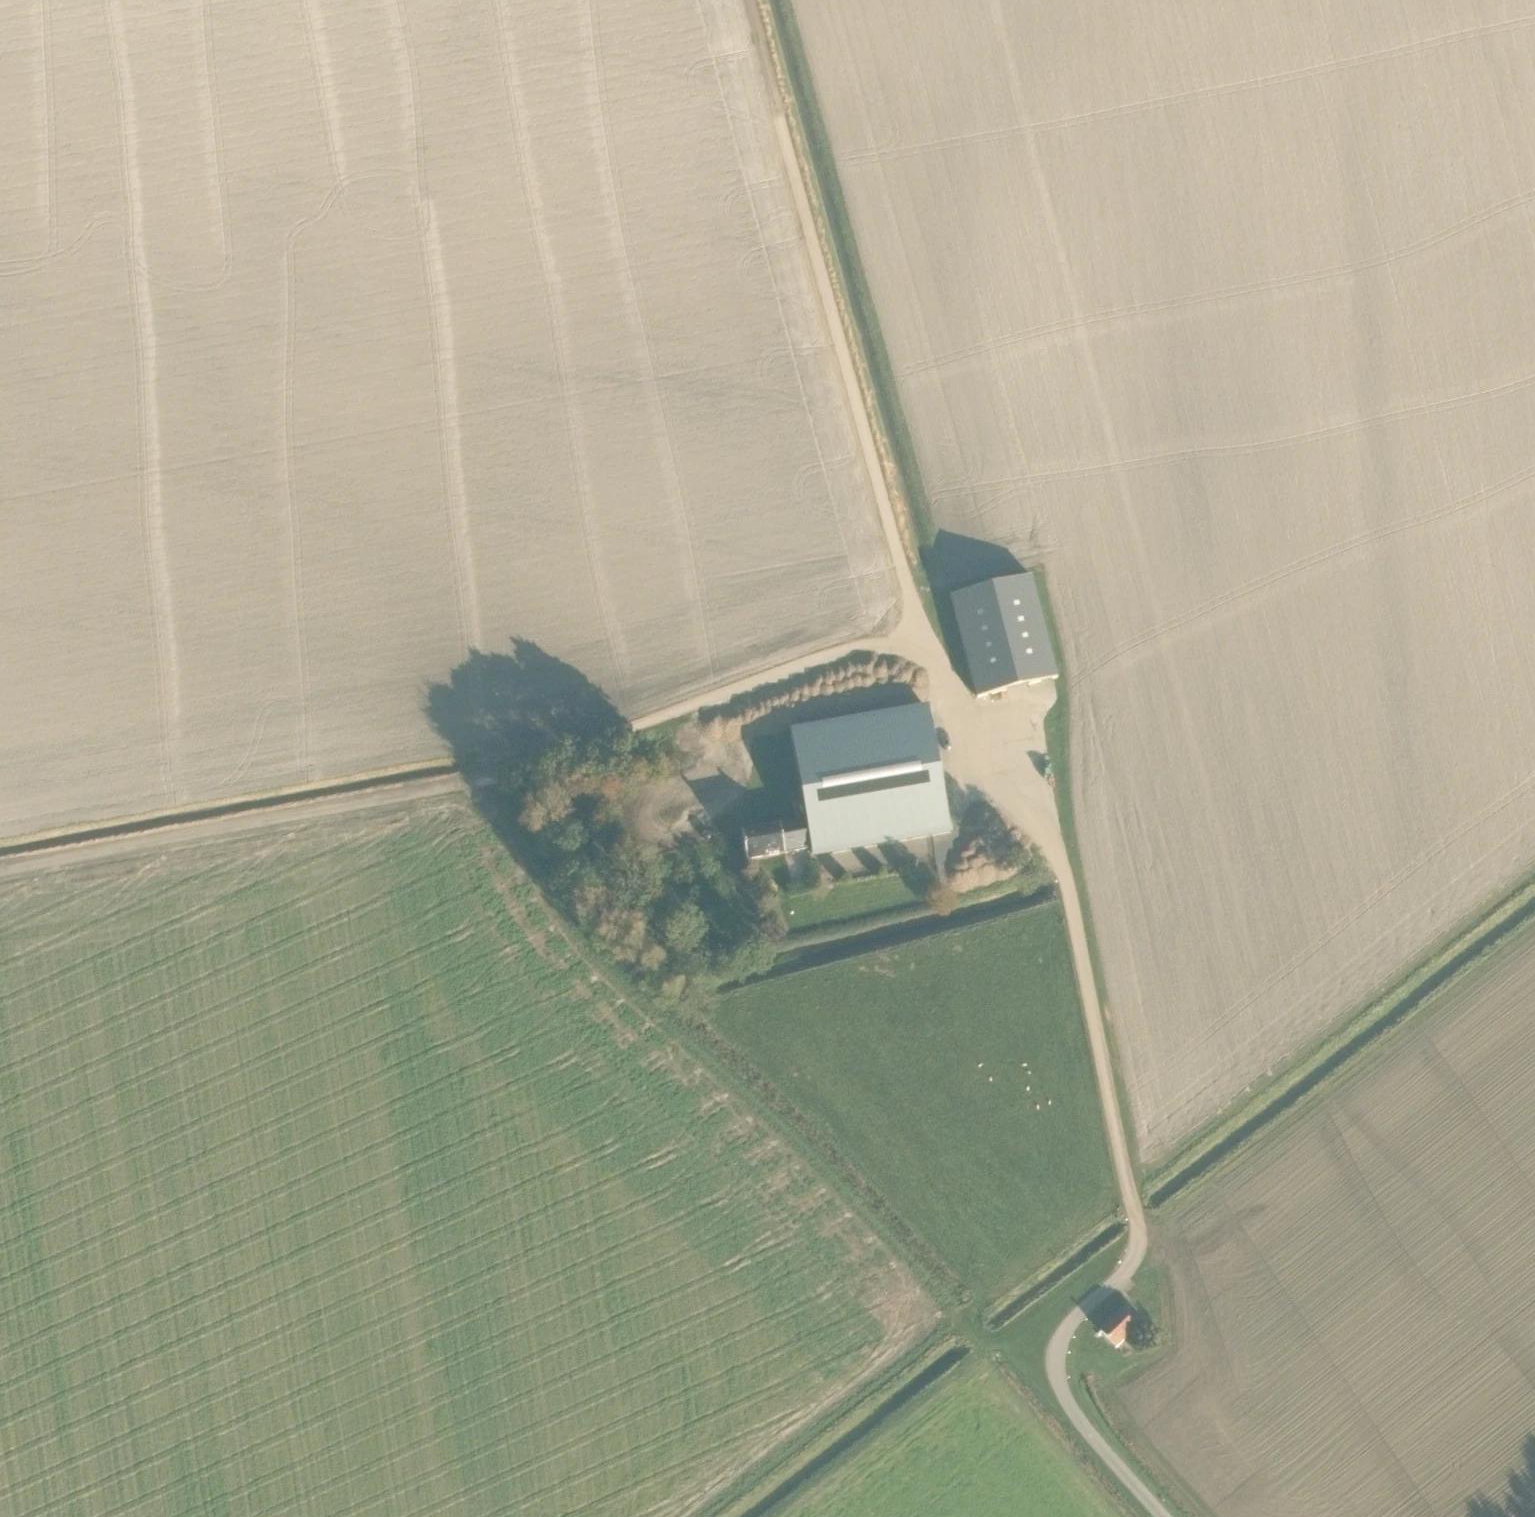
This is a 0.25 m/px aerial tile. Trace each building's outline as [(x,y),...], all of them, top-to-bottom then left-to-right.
[(949,593),(976,699),(1058,678),(1032,573),(949,593)] [(813,854),(950,829),(930,711),(792,736),(807,820),(778,825),(783,854),(812,849),(813,854)] [(745,861),(783,854),(778,825),(740,832),(745,861)] [(1147,1326),(1128,1307),(1102,1333),(1117,1348),(1130,1336),(1133,1339),(1147,1326)]
